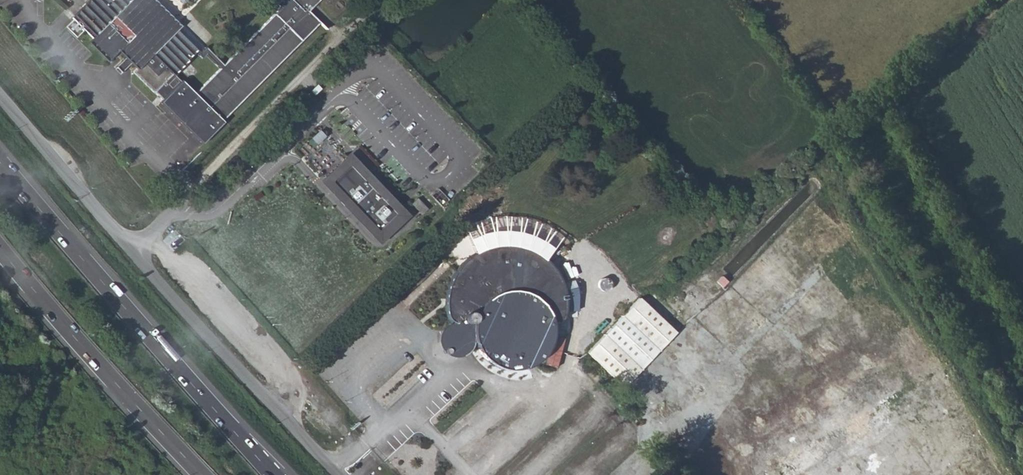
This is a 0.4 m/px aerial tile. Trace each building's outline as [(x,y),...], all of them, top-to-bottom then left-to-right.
[(286,3),(280,10),(277,7),(228,57),(210,38),(205,43),(162,0),(88,0),(81,7),(101,29),(93,35),(111,52),(121,43),(141,62),(138,64),(207,132),(305,34),(292,21),(313,0),(283,0),(286,3)] [(773,94),(781,105),(793,96),(784,85),(773,94)] [(783,121),(772,130),(782,141),(793,132),(783,121)] [(243,156),(246,159),(252,153),(249,150),(243,156)] [(348,157),(325,180),(379,234),(383,230),(386,233),(394,224),(398,221),(397,219),(403,213),(348,157)] [(438,188),(431,195),(442,206),(449,199),(438,188)] [(417,199),(412,204),(422,214),(427,209),(417,199)] [(501,245),(498,245),(490,247),(472,256),(457,271),(449,289),(447,306),(448,317),(452,321),(456,322),(459,323),(462,320),(466,325),(472,327),(471,337),(472,350),(479,364),(490,372),(502,377),(517,378),(529,374),(539,366),(547,354),(550,339),(549,324),(553,322),(559,324),(564,321),(564,320),(565,298),(578,294),(576,282),(563,286),(559,274),(551,265),(537,254),(518,246),(501,245)] [(616,288),(616,285),(614,283),(610,281),(608,281),(605,283),(603,288),(605,292),(609,293),(611,293),(613,292),(615,291),(616,288)] [(678,333),(643,299),(590,352),(625,386),(678,333)] [(465,356),(472,350),(471,337),(472,327),(466,325),(462,320),(459,323),(456,322),(446,327),(440,333),(439,341),(441,349),(448,355),(458,358),(465,356)]
